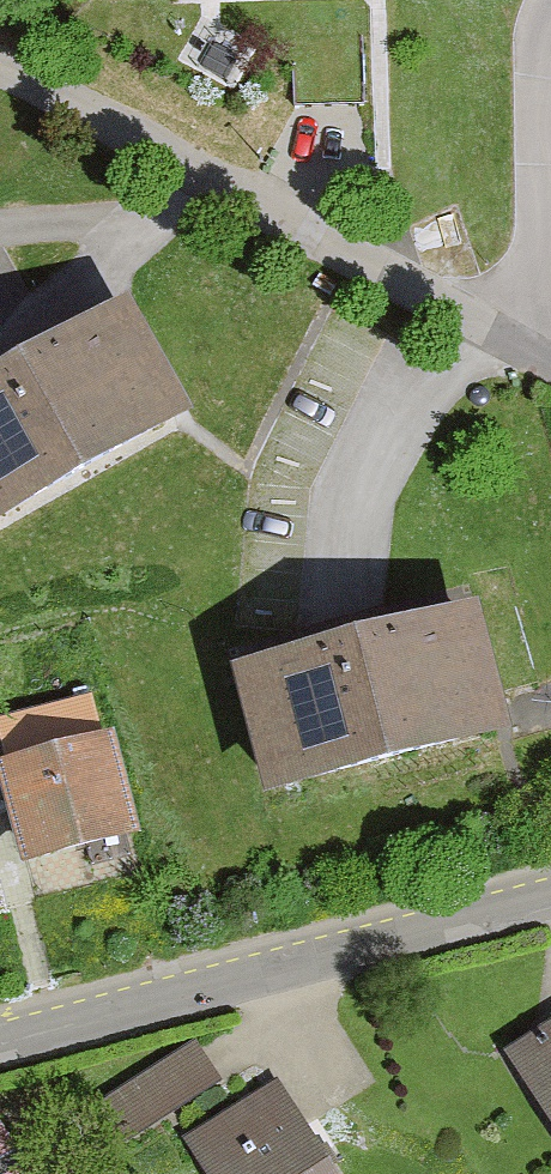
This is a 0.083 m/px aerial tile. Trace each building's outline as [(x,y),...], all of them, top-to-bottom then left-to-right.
[(0,388),(0,538),(191,428),(125,315),(0,388)] [(474,619),(238,680),(270,805),(507,744),(474,619)] [(91,702),(0,725),(0,765),(2,773),(103,748),(91,702)] [(103,748),(2,773),(27,873),(138,846),(113,746),(103,748)] [(505,1049),(550,1122),(550,1020),(541,1026),(505,1049)] [(195,1040),(100,1102),(126,1142),(221,1080),(195,1040)] [(277,1080),(235,1107),(184,1139),(207,1173),(336,1173),(315,1141),(309,1131),(277,1080)] [(26,1166),(0,1126),(0,1173),(13,1173),(26,1166)]
